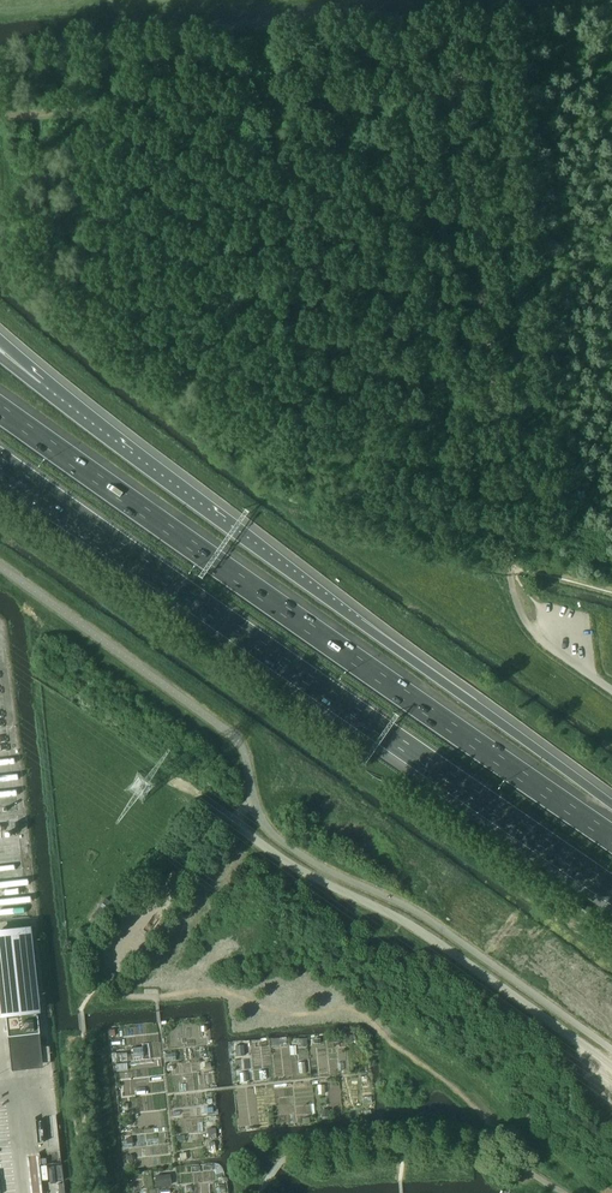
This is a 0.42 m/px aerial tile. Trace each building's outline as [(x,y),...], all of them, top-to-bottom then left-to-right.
[(8,1036),(40,1033),(29,929),(0,933),(0,987),(3,1014),(5,1014),(8,1036)]
